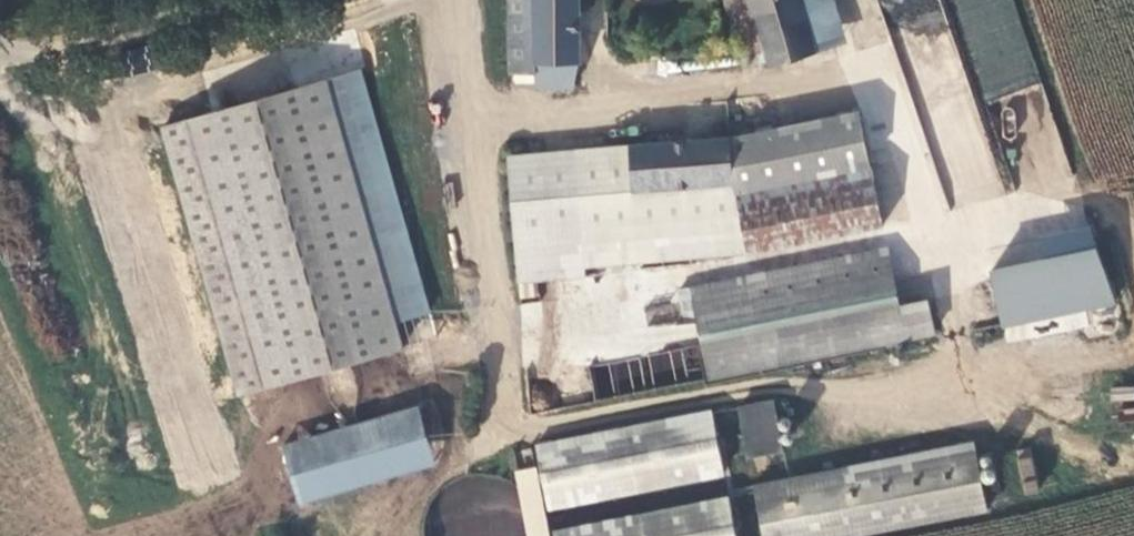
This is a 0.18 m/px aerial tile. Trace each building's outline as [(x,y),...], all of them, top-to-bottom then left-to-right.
[(512,75),(540,76),(542,87),(582,86),(582,0),(512,0),(512,75)] [(751,63),(773,58),(776,62),(843,47),(829,0),(733,0),(751,63)] [(843,47),(853,45),(840,0),(829,0),(843,47)] [(1039,85),(1013,0),(883,0),(895,37),(955,19),(980,103),(1039,85)] [(362,64),(329,72),(400,345),(432,337),(362,64)] [(400,345),(329,72),(165,116),(235,387),(400,345)] [(864,111),(739,135),(747,202),(736,205),(744,251),(876,228),(866,123),(864,111)] [(739,135),(514,157),(524,283),(543,281),(595,276),(744,251),(736,205),(747,202),(739,135)] [(1105,305),(1094,250),(990,270),(1000,325),(1105,305)] [(689,323),(697,354),(895,313),(885,255),(683,294),(689,323)] [(543,281),(524,283),(526,305),(545,304),(543,281)] [(679,325),(689,323),(683,294),(673,296),(675,307),(679,325)] [(895,313),(697,354),(704,386),(933,342),(926,306),(895,313)] [(666,327),(679,325),(675,307),(662,309),(666,327)] [(597,400),(689,379),(681,346),(589,367),(597,400)] [(742,405),(753,452),(787,445),(779,399),(742,405)] [(417,404),(282,438),(298,494),(433,458),(417,404)] [(718,411),(534,446),(545,506),(730,467),(718,411)] [(769,535),(844,535),(989,507),(977,447),(853,472),(760,491),(769,535)] [(1017,459),(1022,494),(1038,492),(1032,457),(1017,459)] [(758,483),(760,491),(853,472),(851,465),(758,483)] [(553,535),(693,535),(738,527),(733,500),(552,532),(553,535)] [(738,527),(693,535),(740,535),(738,527)]
